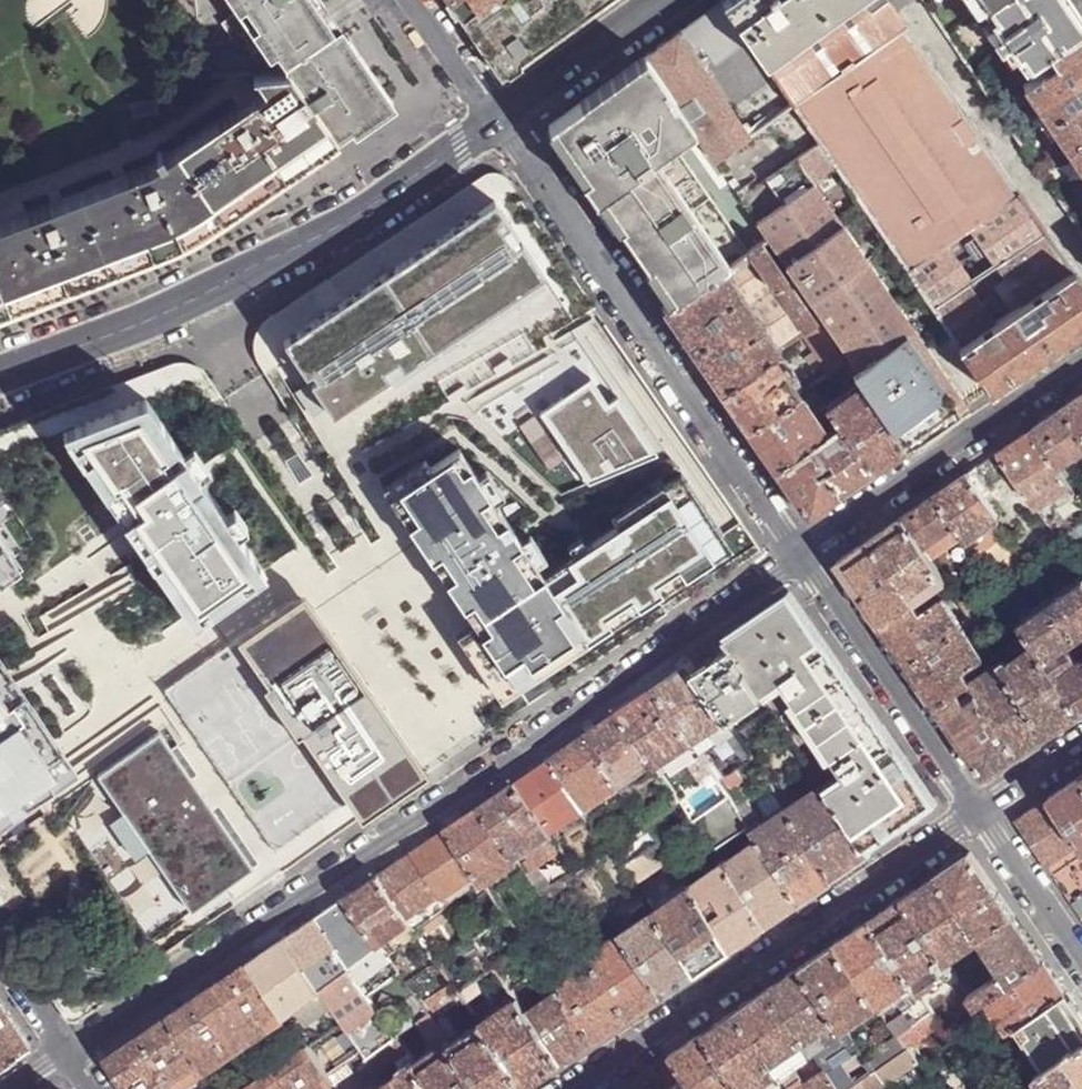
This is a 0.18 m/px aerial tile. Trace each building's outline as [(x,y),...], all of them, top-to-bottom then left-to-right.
[(290,69),(293,73),(340,139),(388,106),(358,62),(313,0),(241,0),(290,69)] [(610,0),(450,0),(503,76),(568,30),(610,0)] [(722,1),(748,38),(764,61),(793,103),(794,105),(908,26),(890,0),(723,0),(722,1)] [(983,6),(1001,33),(1007,41),(1025,68),(1048,52),(1081,29),(1081,17),(1070,0),(991,0),(983,6)] [(711,9),(702,15),(719,42),(704,53),(709,61),(714,58),(731,51),(736,47),(748,38),(722,1),(711,9)] [(679,32),(645,55),(716,158),(749,134),(703,65),(709,61),(704,53),(719,42),(702,15),(679,32)] [(909,273),(1022,195),(908,26),(794,105),(819,142),(909,273)] [(1048,52),(1054,61),(1023,82),(1067,147),(1081,137),(1081,29),(1048,52)] [(1001,33),(993,38),(996,42),(999,46),(1007,41),(1001,33)] [(673,303),(762,242),(767,238),(769,236),(758,220),(784,202),(768,178),(799,156),(819,142),(794,105),(793,103),(749,134),(716,158),(645,55),(613,79),(570,109),(549,125),(560,141),(585,177),(608,211),(635,249),(660,284),(673,303)] [(290,69),(254,73),(255,78),(258,78),(266,76),(273,86),(267,91),(178,150),(153,166),(0,224),(0,310),(185,240),(340,139),(293,73),(290,69)] [(258,78),(267,91),(273,86),(266,76),(258,78)] [(1067,147),(1081,170),(1081,137),(1067,147)] [(929,346),(909,316),(799,156),(768,178),(784,202),(758,220),(769,236),(767,238),(910,447),(945,423),(970,406),(929,346)] [(253,351),(255,359),(302,434),(561,260),(502,173),(494,170),(487,170),(372,250),(273,315),(263,323),(258,328),(255,336),(253,344),(253,351)] [(1022,195),(909,273),(934,309),(1048,232),(1022,195)] [(934,309),(949,332),(959,347),(1073,269),(1048,232),(934,309)] [(762,242),(673,303),(664,309),(674,325),(705,370),(719,389),(771,353),(801,333),(817,322),(762,242)] [(1073,269),(959,347),(990,392),(1052,349),(1081,329),(1081,283),(1073,269)] [(924,316),(909,316),(929,346),(949,332),(934,309),(924,316)] [(817,322),(801,333),(818,357),(824,366),(829,373),(844,362),(817,322)] [(790,368),(784,372),(771,353),(719,389),(734,412),(746,430),(799,394),(788,377),(794,373),(790,368)] [(180,360),(0,429),(0,822),(2,825),(71,778),(7,688),(177,571),(198,602),(259,560),(237,529),(287,495),(202,367),(199,364),(195,362),(191,361),(186,360),(180,360)] [(824,366),(819,370),(823,377),(829,373),(824,366)] [(591,376),(540,411),(589,480),(658,451),(618,394),(608,400),(591,376)] [(905,450),(858,382),(825,405),(832,415),(838,425),(872,473),(891,460),(905,450)] [(811,385),(799,394),(819,424),(832,415),(825,405),(811,385)] [(799,394),(746,430),(763,453),(774,470),(808,447),(827,434),(826,433),(819,424),(799,394)] [(1078,399),(1065,408),(1081,433),(1081,397),(1078,399)] [(1065,478),(1081,467),(1081,433),(1065,408),(1045,422),(1032,431),(1065,478)] [(819,424),(826,433),(838,425),(832,415),(819,424)] [(860,481),(872,473),(838,425),(826,433),(827,434),(808,447),(819,464),(826,459),(830,465),(823,469),(840,494),(860,481)] [(1022,485),(1039,508),(1071,486),(1065,478),(1032,431),(1014,444),(1000,453),(1022,485)] [(459,446),(399,487),(484,613),(474,619),(511,674),(724,531),(686,476),(544,572),(459,446)] [(826,504),(840,494),(823,469),(817,474),(813,468),(819,464),(808,447),(774,470),(807,517),(826,504)] [(1000,453),(994,457),(1016,489),(1022,485),(1000,453)] [(975,470),(951,487),(936,496),(957,526),(969,542),(988,529),(1000,520),(983,495),(990,490),(975,470)] [(1039,508),(1054,531),(1061,541),(1081,526),(1081,502),(1071,486),(1039,508)] [(904,519),(924,548),(957,526),(936,496),(918,509),(904,519)] [(886,531),(872,541),(915,603),(915,604),(947,582),(924,548),(904,519),(886,531)] [(1026,571),(1005,540),(1015,534),(1011,526),(994,538),(999,545),(979,558),(995,581),(1001,589),(1026,571)] [(1075,541),(1081,536),(1081,526),(1061,541),(1064,546),(1067,550),(1077,544),(1075,541)] [(969,542),(979,558),(999,545),(994,538),(988,529),(969,542)] [(915,603),(872,541),(857,551),(837,564),(855,588),(881,626),(915,603)] [(1001,589),(995,581),(969,599),(963,603),(969,612),(1001,590),(1001,589)] [(1056,599),(1081,637),(1081,581),(1056,599)] [(969,599),(964,592),(958,597),(963,603),(969,599)] [(793,593),(724,640),(731,650),(765,699),(772,708),(824,785),(867,847),(878,840),(922,809),(936,800),(852,679),(793,593)] [(913,671),(937,706),(961,690),(971,683),(972,682),(972,681),(966,672),(985,658),(943,599),(922,614),(915,604),(915,603),(881,626),(913,671)] [(1056,599),(1053,601),(1024,622),(1033,634),(1081,707),(1081,637),(1056,599)] [(295,600),(290,601),(165,687),(276,849),(320,819),(316,814),(334,801),(339,806),(416,753),(369,684),(352,695),(340,677),(357,666),(317,608),(313,605),(309,602),(304,600),(300,600),(295,600)] [(1026,657),(1013,665),(1008,657),(1002,661),(1053,733),(1070,721),(1081,713),(1081,707),(1033,634),(1018,644),(1026,657)] [(711,663),(696,673),(727,718),(730,723),(765,699),(731,650),(711,663)] [(1053,733),(1002,661),(972,681),(972,682),(971,683),(979,694),(969,700),(961,690),(937,706),(989,778),(1004,768),(1041,741),(1053,733)] [(671,676),(655,687),(692,742),(727,718),(696,673),(689,664),(671,676)] [(352,695),(369,684),(357,666),(340,677),(352,695)] [(692,742),(655,687),(636,700),(618,712),(654,762),(657,766),(692,742)] [(600,725),(585,735),(620,785),(637,772),(654,762),(618,712),(600,725)] [(727,718),(692,742),(702,755),(715,774),(719,780),(753,756),(730,723),(727,718)] [(254,865),(160,729),(89,777),(182,914),(254,865)] [(565,748),(550,758),(586,809),(621,786),(620,785),(585,735),(565,748)] [(715,774),(702,755),(688,765),(701,783),(715,774)] [(549,827),(553,832),(586,809),(550,758),(531,771),(516,781),(549,827)] [(683,802),(657,766),(654,762),(637,772),(620,785),(621,786),(625,793),(637,810),(648,825),(662,817),(675,807),(683,802)] [(1051,796),(1081,841),(1081,776),(1064,788),(1051,796)] [(544,831),(549,827),(516,781),(500,792),(483,804),(516,850),(520,847),(544,831)] [(789,808),(838,879),(858,865),(873,855),(867,847),(824,785),(789,808)] [(625,793),(621,786),(586,809),(591,816),(625,793)] [(695,820),(716,849),(750,825),(730,795),(695,820)] [(1074,902),(1081,897),(1081,841),(1051,796),(1037,806),(1018,819),(1040,852),(1074,902)] [(334,801),(316,814),(320,819),(339,806),(334,801)] [(689,812),(683,802),(675,807),(681,817),(689,812)] [(516,850),(483,804),(463,817),(448,828),(480,873),(486,883),(522,859),(516,850)] [(838,879),(789,808),(754,831),(760,839),(804,902),(820,891),(838,879)] [(586,809),(553,832),(556,836),(558,840),(592,817),(591,816),(586,809)] [(662,817),(648,825),(652,831),(658,839),(671,830),(662,817)] [(760,839),(754,831),(750,825),(716,849),(725,863),(760,839)] [(549,827),(544,831),(551,840),(556,836),(553,832),(549,827)] [(432,838),(414,851),(445,895),(480,873),(448,828),(432,838)] [(544,831),(520,847),(526,856),(535,868),(559,852),(551,840),(544,831)] [(760,839),(725,863),(769,925),(790,911),(804,902),(760,839)] [(639,883),(672,859),(660,842),(626,865),(639,883)] [(520,847),(516,850),(522,859),(526,856),(520,847)] [(29,891),(42,915),(124,873),(112,849),(29,891)] [(704,877),(725,863),(716,849),(694,864),(704,877)] [(398,861),(379,874),(410,918),(446,896),(445,895),(414,851),(398,861)] [(952,864),(938,873),(982,937),(1015,914),(971,851),(952,864)] [(725,863),(704,877),(691,886),(735,949),(755,935),(769,925),(725,863)] [(654,882),(668,902),(691,886),(677,866),(654,882)] [(917,888),(905,896),(950,960),(983,938),(982,937),(938,873),(917,888)] [(410,918),(379,874),(361,886),(347,896),(380,943),(412,921),(410,918)] [(643,889),(658,909),(668,902),(654,882),(643,889)] [(735,949),(691,886),(668,902),(658,909),(701,972),(721,958),(735,949)] [(143,910),(139,904),(91,935),(114,971),(186,924),(167,895),(143,910)] [(380,943),(347,896),(313,919),(284,939),(323,994),(345,1025),(363,1052),(369,1059),(401,1037),(369,992),(400,971),(388,955),(380,943)] [(446,896),(410,918),(412,921),(417,928),(452,904),(446,896)] [(887,909),(871,919),(915,981),(921,990),(954,967),(950,960),(905,896),(887,909)] [(701,972),(658,909),(624,933),(667,995),(686,982),(701,972)] [(1015,914),(982,937),(983,938),(1006,972),(980,990),(973,995),(981,1005),(989,1000),(1047,959),(1028,932),(1015,914)] [(850,933),(838,942),(880,1004),(915,981),(871,919),(850,933)] [(412,921),(380,943),(388,955),(420,933),(417,928),(412,921)] [(656,1003),(667,995),(624,933),(590,956),(633,1018),(656,1003)] [(323,994),(284,939),(264,952),(252,960),(290,1016),(323,994)] [(820,954),(804,965),(847,1027),(880,1004),(838,942),(820,954)] [(586,958),(590,956),(584,948),(581,951),(586,958)] [(590,956),(586,958),(569,970),(555,980),(562,991),(598,1042),(616,1030),(633,1018),(590,956)] [(1047,959),(989,1000),(1010,1031),(1016,1028),(1020,1024),(1069,991),(1057,974),(1047,959)] [(290,1016),(252,960),(231,974),(219,982),(257,1038),(282,1021),(290,1016)] [(528,968),(549,999),(562,991),(555,980),(549,972),(540,960),(528,968)] [(549,972),(555,980),(569,970),(563,962),(549,972)] [(787,976),(771,987),(815,1049),(847,1027),(804,965),(787,976)] [(461,992),(468,1000),(503,977),(496,968),(461,992)] [(957,971),(951,976),(954,980),(960,976),(957,971)] [(520,991),(527,1000),(541,990),(534,981),(520,991)] [(915,981),(880,1004),(902,1034),(935,1011),(921,990),(915,981)] [(180,1009),(219,1065),(257,1038),(219,982),(180,1009)] [(975,984),(968,988),(973,995),(980,990),(975,984)] [(751,1001),(739,1009),(783,1071),(815,1049),(771,987),(751,1001)] [(598,1042),(562,991),(549,999),(528,1014),(564,1065),(583,1052),(598,1042)] [(1050,1065),(1081,1043),(1081,1010),(1069,991),(1020,1024),(1050,1065)] [(323,994),(290,1016),(293,1021),(304,1037),(308,1042),(311,1047),(312,1048),(345,1025),(323,994)] [(528,1014),(518,999),(484,1023),(530,1088),(549,1075),(564,1065),(528,1014)] [(1010,1031),(989,1000),(980,1006),(989,1018),(997,1029),(1002,1037),(1010,1031)] [(0,1001),(0,1063),(30,1044),(5,1008),(0,1001)] [(847,1027),(877,1069),(910,1046),(902,1034),(880,1004),(847,1027)] [(219,1065),(180,1009),(173,1013),(211,1069),(214,1067),(219,1065)] [(706,1032),(745,1088),(757,1088),(783,1071),(739,1009),(721,1022),(706,1032)] [(935,1011),(902,1034),(910,1046),(944,1022),(935,1011)] [(447,1012),(435,1022),(450,1042),(452,1045),(464,1037),(447,1012)] [(184,1088),(211,1069),(173,1013),(158,1024),(148,1031),(184,1088)] [(418,1023),(437,1051),(450,1042),(435,1022),(431,1015),(418,1023)] [(290,1016),(282,1021),(285,1026),(293,1021),(290,1016)] [(989,1018),(972,1030),(980,1041),(997,1029),(989,1018)] [(484,1023),(464,1037),(452,1045),(483,1088),(528,1088),(530,1088),(484,1023)] [(1020,1024),(1016,1028),(1046,1068),(1050,1065),(1020,1024)] [(345,1025),(312,1048),(330,1074),(363,1052),(345,1025)] [(847,1027),(815,1049),(843,1088),(846,1088),(854,1083),(877,1069),(847,1027)] [(976,1043),(964,1051),(970,1060),(1003,1037),(1002,1037),(997,1029),(980,1041),(976,1043)] [(184,1088),(148,1031),(108,1057),(121,1076),(130,1088),(185,1088),(184,1088)] [(672,1054),(673,1056),(691,1081),(697,1088),(745,1088),(706,1032),(686,1045),(672,1054)] [(968,1033),(956,1041),(964,1051),(976,1043),(968,1033)] [(304,1037),(296,1042),(300,1048),(308,1042),(304,1037)] [(399,1060),(407,1071),(419,1063),(401,1037),(369,1059),(378,1074),(399,1060)] [(257,1038),(219,1065),(233,1086),(272,1059),(257,1038)] [(437,1051),(419,1063),(437,1088),(483,1088),(452,1045),(450,1042),(437,1051)] [(1046,1068),(1040,1072),(1051,1088),(1081,1088),(1081,1043),(1050,1065),(1046,1068)] [(330,1074),(312,1048),(311,1047),(278,1069),(292,1088),(331,1088),(337,1084),(330,1074)] [(783,1071),(795,1088),(843,1088),(815,1049),(783,1071)] [(378,1074),(369,1059),(363,1052),(330,1074),(337,1084),(340,1088),(389,1088),(386,1085),(378,1074)] [(1002,1058),(989,1067),(1000,1085),(1014,1076),(1002,1058)] [(407,1071),(386,1085),(389,1088),(437,1088),(419,1063),(407,1071)] [(214,1067),(211,1069),(184,1088),(185,1088),(204,1088),(218,1079),(215,1074),(218,1072),(214,1067)] [(248,1088),(292,1088),(278,1069),(248,1088)] [(846,1088),(872,1088),(885,1080),(877,1069),(854,1083),(846,1088)] [(757,1088),(795,1088),(783,1071),(757,1088)] [(204,1088),(225,1088),(218,1079),(204,1088)] [(691,1081),(678,1088),(697,1088),(691,1081)]
